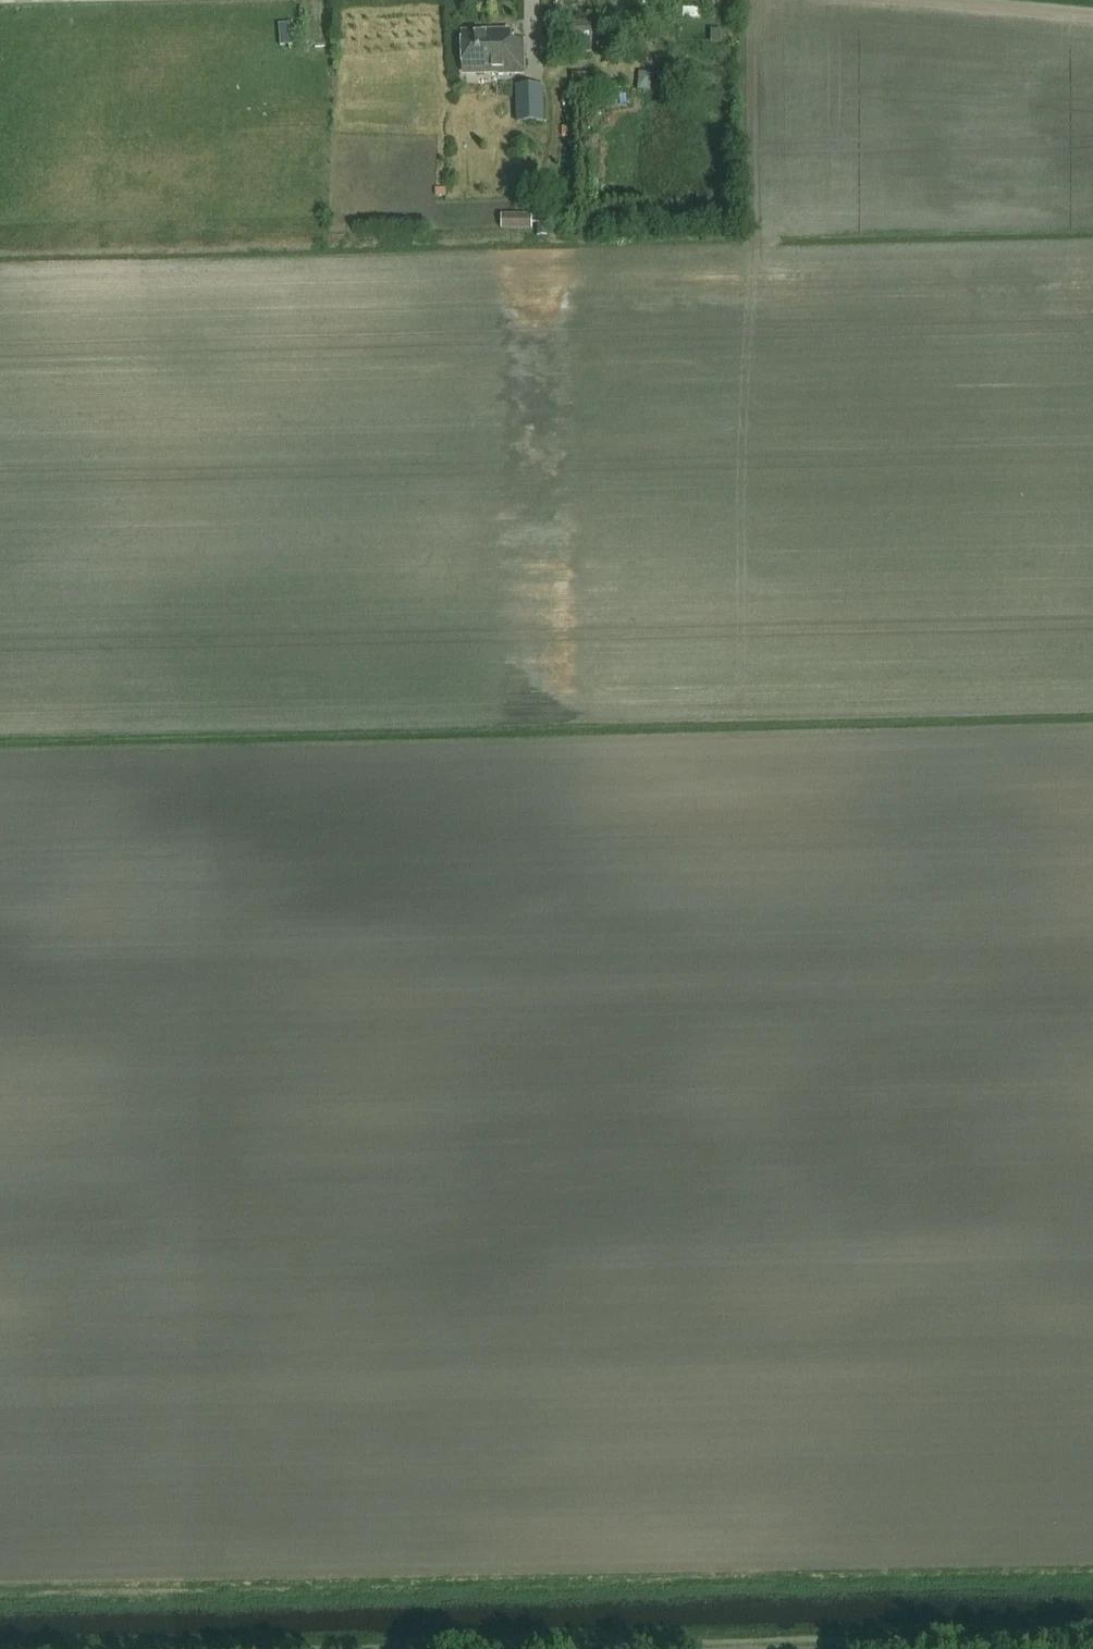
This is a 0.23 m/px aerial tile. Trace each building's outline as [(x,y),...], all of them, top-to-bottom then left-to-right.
[(293,24),(280,24),(281,46),(294,45),(293,24)] [(592,29),(569,29),(569,54),(593,54),(592,29)] [(712,30),(712,44),(722,43),(722,30),(712,30)] [(481,34),(464,34),(464,75),(526,75),(526,45),(512,45),(512,31),(481,31),(481,34)] [(653,74),(640,72),(638,89),(651,90),(653,74)] [(529,88),(529,121),(543,121),(543,88),(529,88)] [(517,168),(508,178),(519,187),(528,177),(517,168)] [(502,214),(502,229),(533,230),(533,214),(502,214)] [(538,224),(538,237),(548,237),(548,224),(538,224)]
